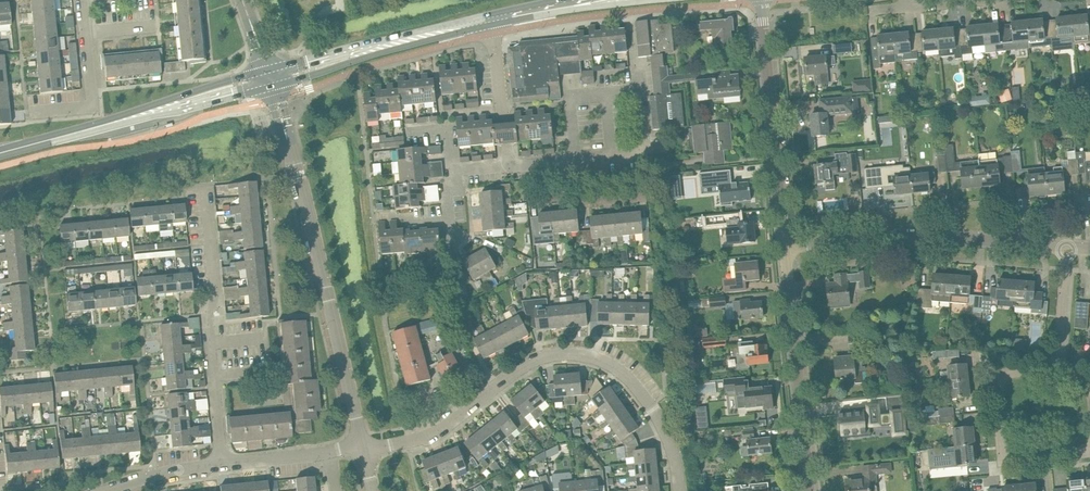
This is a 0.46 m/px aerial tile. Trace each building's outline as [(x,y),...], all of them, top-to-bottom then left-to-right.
[(53,0),(31,0),(32,12),(54,10),(53,0)] [(196,1),(173,3),(173,8),(174,8),(174,6),(176,6),(177,15),(198,13),(196,1)] [(0,4),(0,26),(10,25),(11,25),(9,3),(7,3),(0,4)] [(54,10),(32,12),(34,26),(55,24),(54,10)] [(198,13),(177,15),(178,22),(175,22),(175,21),(174,21),(175,27),(199,24),(198,13)] [(1072,17),(1074,43),(1074,45),(1089,43),(1089,20),(1087,20),(1087,15),(1072,17)] [(711,24),(691,26),(692,33),(712,31),(713,47),(733,45),(731,34),(730,35),(729,26),(733,21),(733,18),(732,17),(729,17),(727,20),(711,21),(711,24)] [(1072,17),(1056,18),(1056,23),(1049,24),(1051,46),(1052,52),(1059,51),(1058,45),(1074,43),(1072,17)] [(652,68),(664,66),(663,52),(675,51),(672,23),(660,24),(659,20),(660,20),(660,19),(635,22),(636,22),(639,57),(638,57),(650,56),(652,68)] [(1051,46),(1049,24),(1043,25),(1042,20),(1027,21),(1029,41),(1037,40),(1038,48),(1051,46)] [(1029,41),(1027,21),(1011,23),(1012,28),(1005,29),(1007,50),(1030,48),(1029,41)] [(625,29),(619,30),(618,23),(613,24),(615,53),(627,52),(625,29)] [(56,37),(55,24),(34,26),(35,39),(56,37)] [(199,24),(175,27),(175,31),(176,31),(176,30),(178,29),(179,38),(200,36),(199,24)] [(607,24),(601,25),(604,54),(615,53),(613,24),(612,24),(613,30),(607,31),(607,24)] [(998,24),(982,26),(984,46),(996,44),(996,51),(1007,50),(1005,29),(998,29),(998,24)] [(601,32),(596,32),(595,26),(590,26),(593,55),(604,54),(601,25),(600,25),(601,32)] [(590,37),(584,37),(584,31),(577,32),(578,37),(555,39),(559,75),(581,72),(580,61),(594,60),(593,55),(590,26),(589,26),(590,37)] [(967,32),(960,33),(961,48),(969,47),(984,46),(982,26),(967,27),(967,32)] [(961,48),(960,33),(954,34),(953,29),(937,30),(939,50),(940,57),(954,56),(954,60),(961,59),(960,48),(961,48)] [(939,50),(937,30),(922,32),(922,37),(915,37),(917,52),(923,51),(923,52),(939,50)] [(917,52),(915,37),(909,38),(908,33),(893,35),(895,55),(903,54),(904,61),(918,59),(917,52)] [(895,55),(893,35),(877,36),(878,41),(871,42),(872,56),(873,69),(881,69),(880,64),(895,63),(895,55)] [(200,36),(179,38),(180,46),(177,46),(177,44),(177,50),(201,48),(200,36)] [(58,51),(56,37),(35,39),(36,53),(58,51)] [(559,75),(555,39),(520,43),(520,42),(519,42),(520,47),(508,48),(514,103),(560,98),(560,99),(561,99),(559,75)] [(834,54),(841,53),(852,52),(851,43),(833,45),(834,54)] [(202,58),(201,48),(177,50),(178,55),(178,54),(178,53),(181,53),(181,60),(181,61),(184,61),(193,60),(193,63),(206,62),(205,59),(203,59),(203,58),(202,58)] [(59,64),(58,51),(36,53),(38,66),(59,64)] [(159,52),(144,53),(146,75),(161,73),(160,61),(162,61),(162,54),(159,52)] [(146,75),(144,53),(130,55),(133,76),(146,75)] [(133,76),(130,55),(117,56),(119,78),(133,76)] [(119,78),(117,56),(103,57),(103,58),(101,58),(102,67),(104,67),(105,79),(119,78)] [(821,84),(827,83),(826,73),(827,73),(826,66),(835,65),(834,56),(826,57),(826,56),(805,58),(806,75),(820,73),(821,84)] [(463,70),(466,93),(478,91),(475,69),(470,69),(469,63),(463,64),(463,70)] [(60,77),(59,64),(38,66),(39,79),(60,77)] [(466,93),(463,70),(458,71),(457,64),(451,65),(451,71),(454,94),(466,93)] [(454,94),(451,71),(446,72),(446,65),(439,66),(442,95),(454,94)] [(664,66),(652,68),(653,78),(665,76),(664,66)] [(581,72),(582,84),(595,83),(593,71),(594,70),(581,72)] [(696,73),(668,76),(669,83),(697,80),(698,95),(708,94),(709,99),(741,96),(739,76),(727,77),(726,70),(696,73)] [(422,81),(424,103),(436,102),(434,79),(428,80),(427,74),(421,74),(422,81)] [(424,103),(422,81),(416,81),(416,75),(409,75),(410,82),(412,104),(424,103)] [(412,104),(410,82),(405,82),(404,76),(398,77),(399,89),(401,106),(412,104)] [(668,76),(665,76),(653,78),(654,92),(658,92),(658,95),(670,94),(669,83),(668,76)] [(62,90),(60,77),(39,79),(40,92),(40,94),(62,92),(62,90)] [(853,81),(854,93),(871,91),(870,80),(853,81)] [(401,106),(399,89),(394,90),(393,83),(387,84),(387,91),(390,113),(402,112),(401,106)] [(390,113),(387,91),(382,91),(381,85),(375,85),(376,98),(379,114),(390,113)] [(998,93),(1001,104),(1011,101),(1008,90),(998,93)] [(379,114),(376,98),(371,99),(370,92),(364,93),(367,122),(379,121),(379,114)] [(670,94),(658,95),(659,99),(651,100),(651,95),(650,95),(653,130),(673,128),(672,119),(679,118),(678,108),(671,109),(670,94)] [(0,97),(0,111),(9,110),(8,96),(0,97)] [(989,96),(966,99),(967,108),(990,105),(989,96)] [(850,97),(839,98),(820,100),(821,114),(811,115),(813,136),(828,135),(827,117),(852,114),(850,97)] [(552,136),(552,138),(553,138),(551,115),(550,115),(550,117),(545,118),(544,109),(538,110),(539,118),(541,137),(552,136)] [(9,110),(0,111),(0,125),(11,124),(11,122),(10,123),(9,110)] [(541,137),(539,118),(533,119),(533,110),(526,111),(527,120),(529,138),(541,137)] [(529,138),(527,120),(522,120),(521,111),(514,112),(517,141),(518,141),(518,139),(529,138)] [(495,145),(493,126),(492,121),(492,123),(487,123),(486,115),(479,115),(480,124),(483,144),(494,143),(494,145),(495,145)] [(483,144),(480,124),(475,125),(474,116),(468,117),(469,125),(471,146),(483,144)] [(471,146),(469,125),(463,126),(463,117),(456,118),(459,147),(471,146)] [(675,155),(704,152),(705,157),(724,155),(723,150),(732,150),(729,122),(693,126),(694,137),(686,138),(685,129),(673,131),(675,155)] [(505,125),(498,125),(500,145),(507,144),(513,144),(511,124),(505,125)] [(399,162),(421,159),(421,154),(427,153),(427,155),(441,154),(441,145),(397,150),(399,162)] [(981,186),(979,160),(960,162),(955,163),(953,145),(944,145),(945,154),(946,172),(961,171),(963,188),(972,187),(972,186),(978,185),(979,186),(981,186)] [(1019,152),(1010,153),(1011,158),(1012,172),(1021,171),(1019,157),(1019,152)] [(847,153),(841,153),(835,154),(835,160),(829,160),(830,165),(815,166),(817,183),(824,183),(825,190),(835,189),(834,180),(832,180),(832,173),(837,173),(837,174),(857,172),(857,171),(859,171),(859,167),(856,167),(855,154),(847,155),(847,153)] [(1084,153),(1076,153),(1076,159),(1077,160),(1078,174),(1086,173),(1087,182),(1089,182),(1089,162),(1086,163),(1084,153)] [(946,172),(945,154),(937,155),(939,173),(946,172)] [(997,158),(979,160),(981,186),(984,186),(984,185),(990,184),(990,185),(999,184),(997,158)] [(1011,158),(1002,159),(1004,173),(1012,172),(1011,158)] [(421,159),(399,162),(400,173),(443,169),(442,161),(427,162),(428,164),(422,165),(421,159)] [(1054,173),(1046,174),(1045,174),(1047,195),(1065,193),(1063,176),(1078,174),(1077,160),(1076,159),(1068,160),(1068,166),(1053,168),(1054,173)] [(910,175),(911,175),(910,168),(903,168),(903,165),(864,169),(866,185),(884,184),(885,187),(894,186),(894,187),(893,187),(893,189),(895,189),(895,195),(912,193),(910,176),(910,175)] [(444,177),(443,169),(400,173),(401,184),(423,182),(423,177),(429,177),(429,178),(444,177)] [(711,172),(699,173),(700,181),(701,186),(706,185),(706,186),(719,184),(721,206),(733,205),(732,202),(751,200),(750,190),(750,189),(749,189),(749,182),(732,183),(730,170),(711,172)] [(1045,174),(1046,174),(1045,171),(1044,171),(1036,171),(1036,175),(1028,176),(1030,197),(1047,195),(1045,174)] [(928,174),(910,176),(912,193),(930,191),(929,186),(930,186),(930,183),(935,183),(934,172),(928,173),(928,174)] [(256,182),(228,184),(214,186),(214,192),(215,199),(219,198),(218,192),(229,191),(229,189),(238,188),(239,197),(257,195),(256,182)] [(423,182),(401,184),(394,185),(395,197),(439,193),(438,185),(423,187),(423,188),(417,189),(417,184),(426,183),(426,182),(423,182)] [(481,206),(503,204),(511,203),(511,198),(502,199),(502,192),(511,191),(510,184),(496,185),(497,192),(480,193),(481,206)] [(439,193),(395,197),(397,208),(397,209),(421,207),(421,206),(419,206),(419,201),(425,201),(425,202),(439,201),(439,193)] [(239,205),(230,206),(230,203),(216,205),(217,212),(223,211),(222,207),(229,206),(229,211),(258,208),(257,195),(239,197),(239,205)] [(504,212),(503,204),(481,206),(483,219),(504,217),(513,216),(512,211),(504,212)] [(170,206),(172,223),(186,222),(184,205),(170,206)] [(170,206),(157,207),(158,225),(159,231),(172,230),(172,223),(170,206)] [(157,207),(143,208),(145,226),(158,225),(157,207)] [(145,226),(143,208),(130,210),(131,227),(145,226)] [(259,221),(258,208),(229,211),(223,211),(217,212),(218,225),(223,224),(222,218),(231,217),(231,215),(240,214),(241,223),(259,221)] [(577,210),(564,211),(566,233),(567,241),(573,241),(572,232),(579,231),(577,210)] [(564,211),(551,212),(554,234),(555,243),(560,242),(559,234),(566,233),(564,211)] [(554,234),(551,212),(539,213),(541,230),(534,231),(535,244),(548,243),(547,235),(554,234)] [(641,212),(627,213),(629,235),(630,244),(636,243),(635,234),(642,233),(643,242),(650,242),(649,228),(642,229),(641,212)] [(627,213),(615,215),(617,236),(618,245),(623,244),(623,235),(629,235),(627,213)] [(739,220),(738,213),(706,216),(707,225),(730,223),(730,221),(739,220)] [(615,215),(603,216),(605,237),(606,246),(611,246),(610,237),(617,236),(615,215)] [(605,237),(603,216),(591,217),(592,230),(585,231),(587,245),(593,244),(593,247),(599,247),(598,238),(605,237)] [(504,217),(483,219),(484,231),(491,230),(511,229),(514,228),(513,223),(505,224),(504,217)] [(127,219),(113,220),(115,238),(129,236),(127,219)] [(113,220),(100,221),(102,239),(115,238),(113,220)] [(403,233),(404,233),(404,229),(398,230),(397,220),(390,221),(391,231),(394,253),(405,252),(403,233)] [(102,239),(100,221),(86,223),(88,240),(102,239)] [(242,231),(232,232),(232,230),(218,231),(219,238),(261,234),(259,221),(241,223),(242,231)] [(394,253),(391,231),(386,231),(385,221),(379,222),(382,254),(394,253)] [(88,240),(86,223),(73,224),(75,241),(88,240)] [(732,244),(744,243),(755,242),(753,223),(739,224),(739,227),(728,228),(729,236),(731,236),(732,244)] [(75,241),(73,224),(60,225),(61,243),(75,241)] [(0,231),(0,236),(5,235),(5,244),(23,242),(22,229),(0,231)] [(420,231),(422,252),(441,250),(439,229),(420,231)] [(511,229),(491,230),(492,239),(511,237),(511,229)] [(420,231),(404,233),(403,233),(405,252),(405,254),(422,252),(420,231)] [(262,247),(261,234),(219,238),(220,244),(233,242),(233,241),(243,240),(244,249),(262,247)] [(5,244),(6,253),(0,254),(0,257),(25,255),(23,242),(5,244)] [(524,244),(520,252),(526,256),(531,247),(524,244)] [(474,255),(489,282),(494,279),(489,271),(496,267),(492,261),(485,248),(474,255)] [(245,261),(235,262),(236,266),(263,264),(262,251),(244,252),(245,261)] [(0,257),(0,262),(7,261),(8,269),(26,268),(25,255),(0,257)] [(489,282),(474,255),(463,261),(474,280),(480,276),(485,284),(489,282)] [(189,256),(180,257),(181,261),(185,266),(190,266),(189,256)] [(498,258),(492,261),(496,267),(501,264),(498,258)] [(757,262),(746,263),(735,264),(737,278),(725,280),(726,292),(746,290),(745,281),(759,279),(757,262)] [(265,277),(263,264),(236,266),(229,267),(222,268),(222,274),(236,273),(236,270),(245,269),(246,278),(265,277)] [(8,269),(9,279),(0,280),(0,284),(27,281),(26,268),(8,269)] [(179,292),(177,275),(170,276),(168,268),(163,269),(164,276),(165,294),(179,292)] [(143,270),(143,278),(136,279),(138,296),(152,295),(150,277),(149,270),(143,270)] [(867,272),(846,274),(835,275),(836,284),(827,285),(829,302),(849,300),(847,282),(860,281),(861,289),(869,288),(867,272)] [(191,273),(177,275),(179,292),(193,291),(191,273)] [(950,303),(952,276),(934,275),(932,290),(918,288),(917,307),(925,307),(926,301),(950,303)] [(164,276),(150,277),(152,295),(165,294),(164,276)] [(952,276),(950,303),(968,304),(967,311),(973,312),(982,312),(983,296),(969,295),(970,278),(962,277),(962,278),(954,277),(954,276),(952,276)] [(247,288),(238,288),(237,286),(223,287),(224,294),(266,290),(265,277),(246,278),(247,288)] [(990,297),(983,296),(982,312),(990,313),(991,306),(998,306),(998,297),(1015,299),(1016,281),(999,280),(998,285),(997,285),(997,288),(991,287),(990,297)] [(1016,281),(1015,299),(1015,301),(1015,308),(1032,309),(1031,313),(1036,313),(1047,314),(1048,301),(1042,301),(1043,293),(1033,293),(1034,283),(1016,281)] [(2,300),(29,298),(28,285),(10,287),(10,296),(1,297),(2,300)] [(134,288),(120,289),(122,306),(136,305),(134,288)] [(122,306),(120,289),(107,290),(108,308),(122,306)] [(108,308),(107,290),(93,292),(95,309),(108,308)] [(267,303),(266,290),(224,294),(225,300),(239,299),(238,296),(248,295),(249,305),(267,303)] [(95,309),(93,292),(80,293),(82,310),(95,309)] [(82,310),(80,293),(66,294),(68,312),(82,310)] [(611,325),(611,302),(612,294),(606,294),(606,302),(599,302),(598,324),(611,325)] [(611,302),(611,325),(623,325),(624,303),(624,294),(619,294),(619,303),(611,302)] [(624,303),(623,325),(636,325),(636,303),(636,294),(631,294),(631,303),(624,303)] [(572,304),(575,327),(587,325),(584,295),(578,295),(579,304),(572,304)] [(636,303),(636,325),(649,326),(649,295),(643,295),(643,303),(636,303)] [(575,327),(572,304),(571,296),(566,296),(567,305),(560,306),(562,328),(575,327)] [(725,306),(725,296),(708,298),(709,308),(725,306)] [(555,306),(547,307),(550,329),(562,328),(560,306),(559,297),(554,298),(555,306)] [(30,311),(29,298),(2,300),(2,305),(11,304),(12,312),(30,311)] [(550,329),(547,307),(547,299),(541,299),(542,308),(535,309),(537,331),(550,329)] [(749,300),(741,301),(733,301),(735,320),(762,317),(761,302),(750,303),(749,300)] [(1089,303),(1076,302),(1074,328),(1087,329),(1089,303)] [(250,313),(240,314),(226,315),(227,320),(268,316),(267,303),(249,305),(250,313)] [(470,304),(461,308),(464,314),(473,309),(470,304)] [(515,308),(509,311),(504,314),(518,341),(529,335),(522,323),(517,312),(515,308)] [(524,308),(517,312),(522,323),(528,320),(524,308)] [(30,311),(12,312),(13,321),(4,322),(4,326),(31,324),(30,311)] [(518,341),(504,314),(499,317),(503,324),(497,327),(507,347),(518,341)] [(162,338),(180,336),(179,330),(189,329),(188,328),(190,328),(189,325),(199,324),(198,317),(188,319),(188,322),(171,324),(171,323),(169,323),(169,324),(160,325),(162,338)] [(292,322),(292,319),(278,321),(281,321),(287,384),(293,383),(296,412),(226,419),(226,416),(227,430),(230,430),(231,443),(232,443),(232,440),(241,439),(241,442),(247,441),(246,438),(256,437),(256,440),(262,440),(261,437),(271,436),(271,439),(277,438),(276,435),(286,435),(286,437),(292,437),(291,434),(312,432),(310,419),(316,419),(316,411),(320,411),(319,405),(316,405),(316,396),(318,396),(318,390),(315,391),(314,381),(317,381),(317,380),(310,381),(310,376),(307,376),(306,367),(309,367),(309,361),(306,361),(305,352),(308,352),(307,346),(304,346),(303,337),(306,337),(306,331),(303,331),(302,322),(305,322),(305,321),(292,322)] [(492,330),(485,333),(496,353),(507,347),(497,327),(493,320),(488,322),(492,330)] [(689,323),(691,336),(707,335),(706,326),(697,327),(696,322),(689,323)] [(33,337),(31,324),(4,326),(5,331),(14,330),(15,338),(33,337)] [(415,337),(419,336),(416,326),(396,331),(399,340),(395,341),(405,377),(409,376),(411,385),(431,380),(428,370),(424,371),(415,337)] [(460,351),(447,326),(442,329),(455,354),(460,351)] [(496,353),(485,333),(481,326),(477,329),(481,336),(474,339),(470,332),(464,335),(471,347),(477,344),(485,359),(496,353)] [(874,339),(873,333),(846,335),(847,343),(863,342),(863,343),(870,342),(874,339)] [(180,336),(162,338),(163,352),(190,349),(190,345),(181,346),(180,336)] [(726,346),(725,336),(702,338),(703,348),(726,346)] [(33,337),(15,338),(16,347),(6,348),(6,353),(34,350),(33,337)] [(1015,347),(1016,339),(1012,339),(1011,350),(1019,350),(1019,349),(1017,349),(1017,347),(1015,347)] [(739,343),(740,353),(737,354),(738,369),(751,367),(750,364),(768,362),(767,350),(765,350),(764,345),(753,346),(752,342),(739,343)] [(191,353),(190,349),(163,352),(164,364),(182,362),(181,354),(191,353)] [(960,357),(959,349),(934,352),(934,359),(960,357)] [(1076,350),(1075,359),(1084,360),(1084,351),(1076,350)] [(445,361),(453,375),(461,371),(452,353),(443,358),(445,361)] [(861,356),(841,358),(835,358),(837,380),(840,379),(841,381),(843,380),(843,379),(854,378),(855,383),(864,383),(863,372),(865,372),(865,367),(862,367),(861,356)] [(453,375),(445,361),(437,365),(446,383),(455,379),(453,375)] [(182,362),(164,364),(166,378),(193,375),(193,370),(183,371),(182,362)] [(950,383),(968,381),(966,365),(948,366),(950,383)] [(119,368),(121,386),(129,385),(130,394),(133,394),(135,394),(132,366),(119,368)] [(119,368),(106,369),(108,397),(113,396),(112,387),(121,386),(119,368)] [(108,397),(106,369),(93,370),(95,389),(103,388),(104,397),(108,397)] [(95,389),(93,370),(80,372),(83,399),(87,399),(86,390),(95,389)] [(83,399),(80,372),(67,373),(69,391),(77,390),(78,400),(83,399)] [(69,391),(67,373),(53,374),(56,402),(60,401),(59,392),(69,391)] [(599,409),(617,397),(610,387),(603,392),(599,386),(588,394),(588,388),(587,381),(580,381),(580,373),(567,374),(570,404),(575,404),(574,395),(588,394),(592,399),(585,404),(588,409),(595,404),(599,409)] [(549,394),(548,395),(549,398),(564,397),(564,405),(570,404),(567,374),(554,376),(555,384),(548,384),(549,394)] [(194,379),(193,375),(166,378),(167,391),(185,389),(184,380),(194,379)] [(969,397),(968,381),(950,383),(951,398),(969,397)] [(51,383),(38,385),(40,403),(48,402),(49,411),(54,411),(51,383)] [(748,383),(735,384),(725,385),(726,393),(735,392),(736,397),(745,396),(746,407),(764,405),(764,409),(773,408),(771,387),(748,390),(748,383)] [(40,403),(38,385),(25,386),(28,413),(32,413),(31,403),(40,403)] [(549,398),(548,395),(541,387),(536,391),(531,385),(521,393),(540,416),(544,413),(539,406),(549,398)] [(28,413),(25,386),(12,387),(14,405),(22,404),(23,414),(28,413)] [(12,387),(0,388),(0,403),(1,416),(6,416),(5,406),(14,405),(12,387)] [(207,399),(195,400),(190,401),(191,402),(186,402),(186,393),(167,395),(169,408),(196,405),(208,404),(207,399)] [(540,416),(521,393),(511,401),(522,414),(516,418),(525,428),(530,425),(524,418),(530,413),(536,419),(540,416)] [(902,395),(886,397),(887,414),(880,414),(879,405),(867,406),(867,409),(851,411),(851,413),(838,414),(839,419),(841,419),(841,423),(839,423),(841,438),(871,436),(870,427),(881,426),(880,424),(882,424),(882,425),(891,424),(891,423),(892,423),(893,435),(906,434),(903,410),(902,395)] [(617,397),(599,409),(592,414),(595,419),(602,414),(606,420),(624,407),(617,397)] [(208,404),(196,405),(169,408),(170,422),(188,420),(187,412),(208,410),(208,404)] [(624,407),(606,420),(599,425),(602,429),(609,424),(613,430),(631,418),(624,407)] [(706,407),(694,408),(697,430),(708,429),(706,407)] [(940,416),(955,415),(954,407),(939,408),(939,411),(933,411),(933,416),(940,416)] [(504,412),(493,420),(507,437),(513,444),(517,441),(511,434),(517,429),(520,433),(525,428),(516,418),(512,422),(504,412)] [(955,415),(940,416),(940,417),(929,418),(929,423),(940,422),(940,424),(955,422),(955,415)] [(631,418),(613,430),(606,435),(609,439),(616,434),(624,446),(627,445),(627,444),(636,438),(632,433),(639,428),(631,418)] [(189,427),(188,420),(170,422),(171,434),(210,430),(209,425),(189,427)] [(493,420),(483,428),(497,445),(503,452),(507,448),(502,442),(507,437),(493,420)] [(125,434),(127,452),(140,451),(138,423),(133,424),(134,433),(125,434)] [(108,436),(99,437),(101,455),(114,453),(111,426),(107,426),(108,436)] [(127,452),(125,434),(116,435),(115,426),(111,426),(114,453),(127,452)] [(483,428),(474,436),(488,453),(493,459),(497,456),(492,449),(497,445),(483,428)] [(954,430),(955,438),(949,439),(950,448),(974,446),(972,428),(954,430)] [(88,456),(85,429),(81,429),(82,438),(73,439),(75,457),(88,456)] [(90,429),(85,429),(88,456),(101,455),(99,437),(91,437),(90,429)] [(210,430),(171,434),(173,447),(191,446),(190,437),(194,436),(194,437),(199,437),(210,436),(210,430)] [(754,430),(743,431),(744,439),(747,438),(749,455),(771,453),(770,438),(755,439),(754,430)] [(75,457),(73,439),(64,440),(63,431),(59,432),(62,459),(75,457)] [(583,436),(587,442),(591,440),(587,434),(583,436)] [(488,453),(474,436),(465,443),(483,467),(487,464),(482,457),(488,453)] [(45,451),(47,469),(59,468),(57,440),(52,440),(53,450),(45,451)] [(47,469),(45,451),(35,451),(34,442),(30,443),(33,470),(47,469)] [(27,452),(19,453),(20,472),(33,470),(30,443),(26,443),(27,452)] [(627,445),(624,446),(625,458),(634,457),(635,464),(657,462),(655,449),(639,451),(638,444),(627,445)] [(20,472),(19,453),(10,454),(9,445),(4,445),(7,473),(20,472)] [(974,446),(950,448),(945,449),(946,455),(956,454),(957,466),(967,465),(967,463),(976,463),(974,446)] [(458,447),(446,452),(453,472),(456,480),(457,480),(462,478),(459,470),(466,467),(458,447)] [(453,472),(446,452),(434,456),(442,477),(445,485),(450,483),(447,474),(453,472)] [(442,477),(434,456),(423,461),(426,468),(420,471),(425,483),(431,481),(434,489),(439,487),(436,479),(442,477)] [(472,458),(470,460),(474,468),(478,466),(474,460),(472,458)] [(657,462),(635,464),(626,465),(627,470),(635,469),(636,476),(658,474),(657,462)] [(873,465),(863,466),(864,479),(847,481),(848,490),(877,490),(875,474),(891,472),(890,464),(873,465)] [(586,490),(598,490),(598,485),(604,484),(603,470),(591,471),(591,480),(585,480),(586,490)] [(572,482),(573,490),(586,490),(585,480),(584,472),(578,472),(579,481),(572,482)] [(572,482),(571,473),(566,474),(567,482),(560,483),(559,474),(552,475),(553,489),(560,488),(560,490),(573,490),(572,482)] [(658,474),(636,476),(627,477),(628,482),(637,481),(637,488),(659,486),(658,474)] [(527,480),(530,490),(544,490),(550,488),(546,475),(539,477),(542,485),(534,487),(532,479),(527,480)] [(297,490),(315,489),(314,477),(296,479),(297,490)] [(1062,488),(1063,488),(1063,490),(1086,490),(1085,479),(1067,481),(1068,487),(1063,488),(1062,488)] [(527,480),(522,482),(524,490),(520,490),(530,490),(527,480)] [(256,490),(268,490),(267,482),(256,483),(256,490)] [(244,484),(245,490),(256,490),(256,483),(244,484)] [(768,483),(749,484),(749,487),(742,488),(741,485),(735,486),(735,487),(740,486),(740,490),(769,490),(768,483)]
